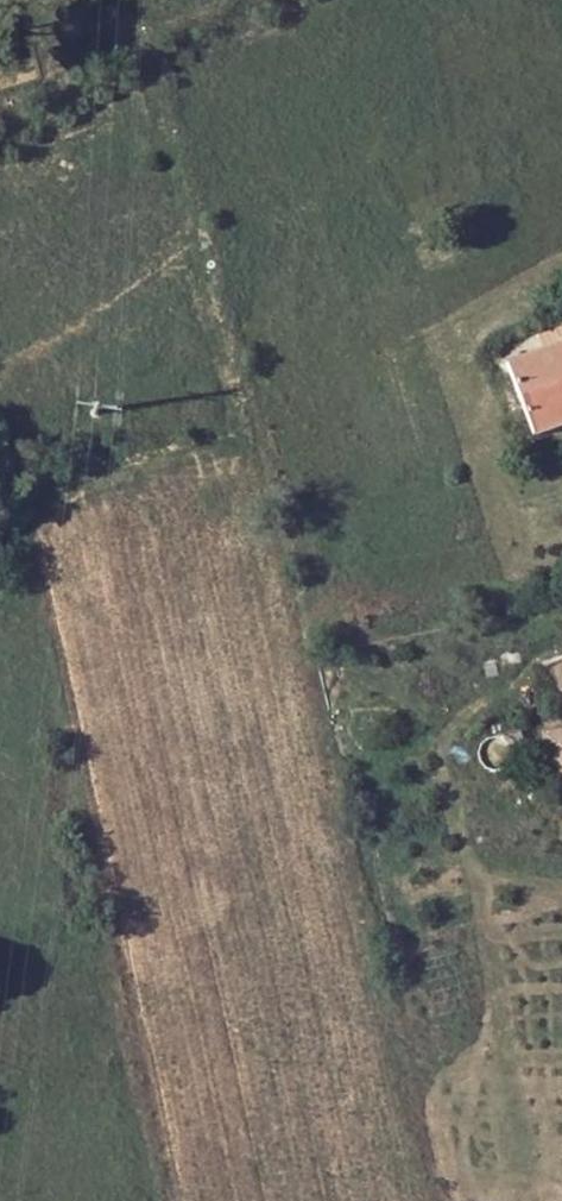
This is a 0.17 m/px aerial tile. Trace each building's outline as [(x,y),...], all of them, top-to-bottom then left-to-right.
[(525,371),(535,449),(561,446),(561,367),(525,371)] [(520,680),(523,721),(561,718),(561,676),(520,680)] [(561,749),(559,753),(548,747),(506,747),(506,758),(485,757),(485,769),(498,782),(511,783),(531,783),(561,798),(561,749)] [(506,758),(506,747),(485,747),(485,757),(506,758)]
